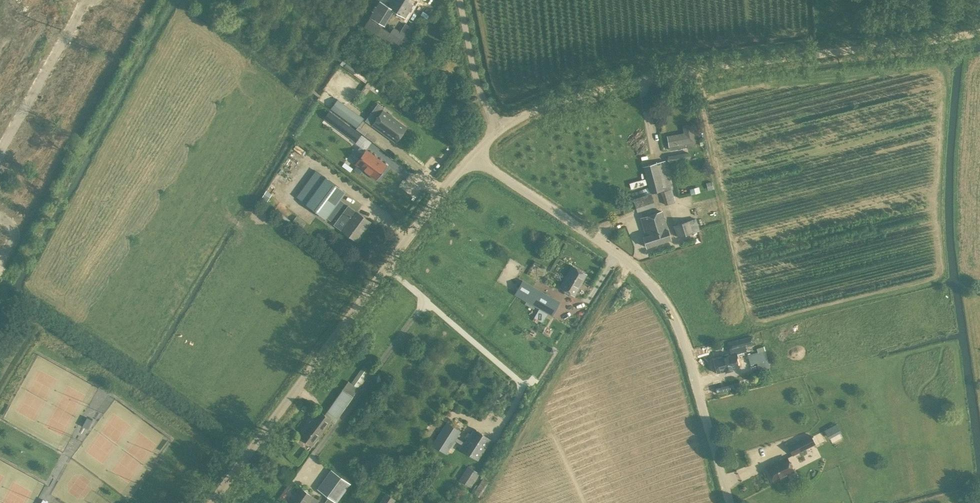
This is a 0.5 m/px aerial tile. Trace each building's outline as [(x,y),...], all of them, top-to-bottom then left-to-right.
[(365,27),(377,35),(383,25),(385,26),(395,11),(405,17),(416,0),(381,0),(370,17),(365,27)] [(395,51),(406,35),(394,27),(384,44),(395,51)] [(380,63),(386,66),(393,55),(386,50),(381,58),(379,57),(374,66),(377,68),(380,63)] [(366,84),(368,81),(342,62),(339,65),(366,84)] [(357,128),(364,118),(337,99),(330,109),(357,128)] [(383,110),(372,125),(396,142),(407,128),(383,110)] [(361,135),(330,111),(324,118),(355,142),(361,135)] [(684,133),(668,136),(670,150),(688,147),(688,149),(696,147),(695,142),(692,124),(683,126),(684,133)] [(359,126),(357,128),(374,142),(376,139),(359,126)] [(379,178),(388,164),(367,149),(357,164),(379,178)] [(689,159),(688,153),(668,156),(669,162),(689,159)] [(650,193),(660,190),(665,205),(675,202),(671,186),(672,186),(665,161),(657,164),(643,168),(648,188),(650,193)] [(350,173),(353,169),(345,163),(342,166),(350,173)] [(325,177),(305,203),(326,219),(346,192),(325,177)] [(655,206),(651,193),(649,194),(648,188),(631,193),(633,199),(637,212),(655,206)] [(262,197),(268,200),(271,192),(265,189),(262,197)] [(698,215),(719,212),(717,198),(696,201),(698,215)] [(338,219),(347,226),(342,233),(354,242),(363,230),(364,231),(371,222),(348,206),(338,219)] [(645,236),(644,236),(647,247),(671,240),(669,233),(667,228),(662,212),(640,219),(645,236)] [(674,226),(676,231),(678,237),(700,230),(696,219),(674,226)] [(574,296),(587,274),(572,266),(560,288),(574,296)] [(515,295),(524,301),(552,316),(560,302),(533,286),(523,281),(515,295)] [(751,337),(728,343),(731,354),(713,359),(717,373),(740,367),(736,353),(754,348),(751,337)] [(768,360),(764,346),(756,348),(758,352),(747,355),(751,365),(768,360)] [(325,415),(319,411),(299,436),(312,446),(331,420),(334,423),(353,397),(371,371),(363,366),(360,371),(351,383),(348,381),(342,390),(325,415)] [(446,454),(457,438),(461,432),(447,422),(432,445),(446,454)] [(491,440),(474,429),(471,434),(468,432),(465,437),(468,439),(463,446),(461,449),(478,460),(491,440)] [(792,455),(815,444),(810,434),(788,446),(792,455)] [(774,481),(794,471),(787,457),(767,467),(774,481)] [(479,474),(471,468),(463,482),(471,487),(479,474)] [(318,488),(336,502),(351,483),(332,469),(318,488)] [(479,495),(488,480),(483,477),(474,492),(479,495)] [(318,501),(300,487),(289,502),(317,502),(318,501)] [(396,502),(386,494),(379,502),(395,502),(396,502)]
